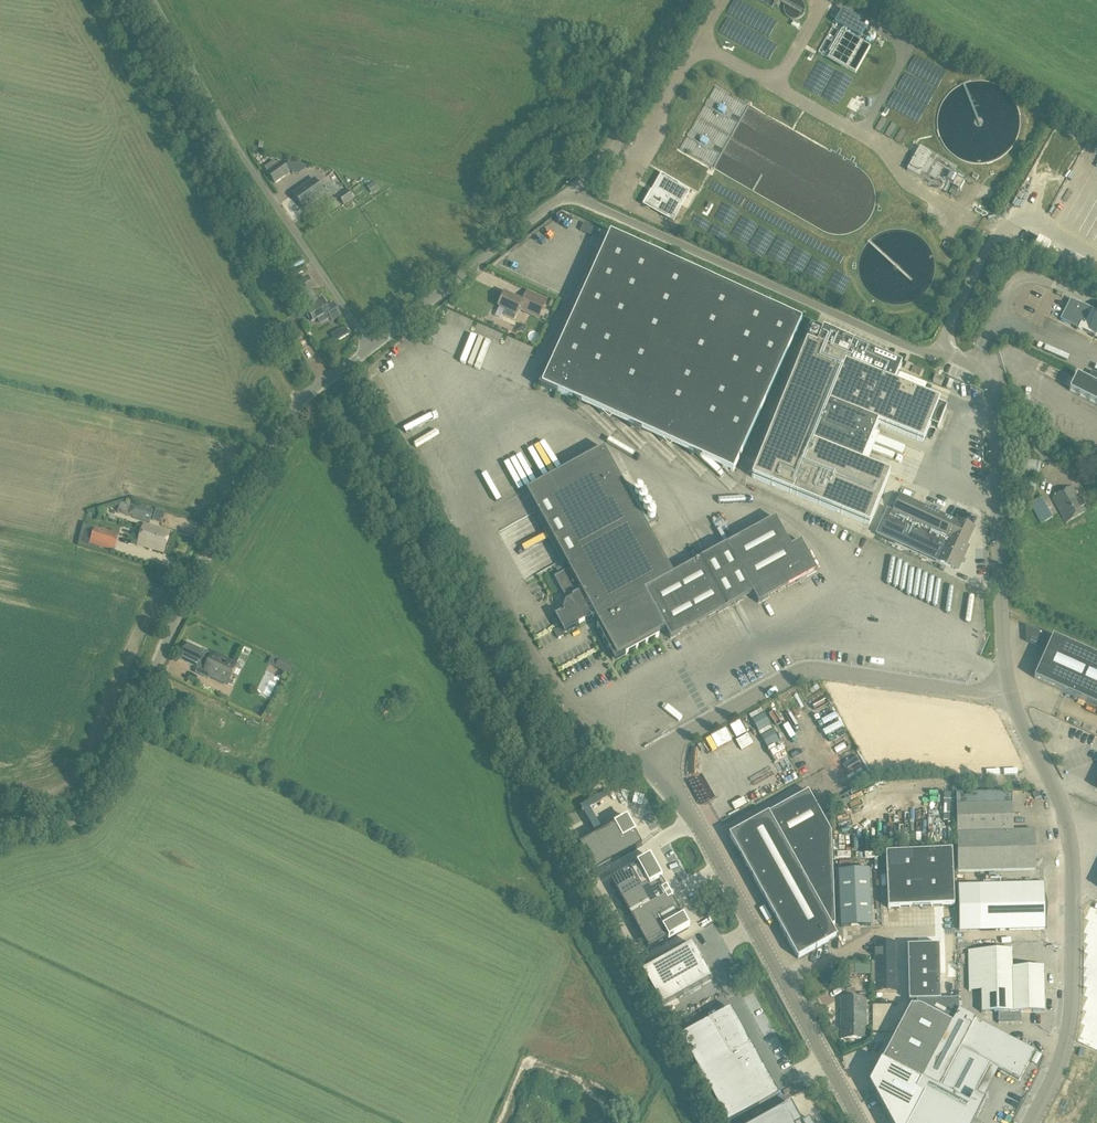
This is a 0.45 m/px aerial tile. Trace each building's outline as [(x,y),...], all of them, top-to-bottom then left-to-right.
[(857,23),(859,19),(842,9),(834,23),(860,38),(866,28),(857,23)] [(870,47),(833,26),(818,52),(855,73),(870,47)] [(682,141),(713,159),(730,130),(747,100),(717,82),(682,141)] [(960,190),(964,182),(950,174),(954,167),(920,147),(907,170),(941,190),(946,182),(960,190)] [(282,163),(268,173),(276,184),(290,174),(282,163)] [(680,208),(690,191),(662,175),(663,174),(662,174),(652,191),(651,191),(643,205),(673,222),(681,208),(680,208)] [(304,209),(325,194),(315,179),(294,194),(304,209)] [(373,195),(380,190),(374,182),(367,187),(373,195)] [(348,191),(339,197),(344,205),(353,198),(348,191)] [(602,230),(598,239),(604,242),(608,233),(602,230)] [(722,468),(733,473),(801,321),(610,234),(541,386),(572,400),(580,392),(601,413),(602,413),(610,405),(632,427),(640,419),(662,440),(663,441),(670,433),(692,454),(693,454),(700,447),(722,468)] [(279,287),(284,284),(280,278),(275,282),(279,287)] [(307,278),(294,286),(300,297),(305,306),(314,322),(318,320),(320,325),(333,318),(333,320),(340,316),(332,304),(326,307),(321,298),(318,300),(312,290),(313,289),(307,278)] [(519,311),(539,319),(547,301),(527,291),(522,302),(504,293),(502,296),(501,296),(499,296),(496,302),(497,303),(498,304),(497,307),(506,311),(503,316),(513,320),(515,315),(517,316),(519,311)] [(1071,301),(1062,319),(1094,336),(1096,337),(1096,314),(1071,301)] [(869,525),(890,474),(861,463),(877,424),(923,442),(930,425),(938,428),(946,408),(938,405),(939,401),(894,383),(901,365),(812,329),(752,477),(869,525)] [(920,376),(922,370),(913,367),(910,372),(920,376)] [(1070,390),(1096,404),(1096,375),(1092,372),(1088,380),(1077,375),(1070,390)] [(944,378),(935,375),(932,382),(941,385),(944,378)] [(603,449),(587,458),(526,491),(567,565),(563,567),(566,572),(555,578),(567,601),(565,602),(563,610),(564,612),(556,616),(565,632),(594,615),(600,626),(598,627),(597,626),(610,650),(610,649),(609,648),(611,647),(616,656),(629,649),(630,651),(625,654),(659,636),(658,635),(657,636),(656,634),(665,629),(670,639),(753,594),(758,603),(817,571),(801,542),(790,547),(775,519),(672,575),(647,529),(658,523),(640,490),(629,496),(603,449)] [(1027,458),(1023,475),(1039,478),(1042,461),(1027,458)] [(1022,492),(1023,492),(1021,498),(1032,501),(1034,494),(1036,494),(1038,482),(1025,479),(1022,492)] [(1053,497),(1067,523),(1087,511),(1084,506),(1085,505),(1081,497),(1079,498),(1073,486),(1053,497)] [(888,509),(876,533),(936,561),(958,571),(969,547),(967,546),(970,539),(975,529),(958,521),(957,522),(954,521),(931,510),(900,496),(893,511),(888,509)] [(137,505),(133,517),(149,523),(153,511),(137,505)] [(171,532),(144,524),(138,545),(165,553),(171,532)] [(95,526),(90,543),(114,551),(119,534),(95,526)] [(1026,626),(1027,642),(1047,651),(1035,678),(1096,707),(1096,657),(1026,625),(1026,626)] [(204,673),(212,656),(187,644),(180,659),(199,667),(197,670),(204,673)] [(213,654),(212,656),(204,673),(226,683),(235,664),(213,654)] [(294,666),(280,659),(275,668),(289,675),(294,666)] [(850,698),(886,761),(969,757),(969,760),(1007,758),(989,718),(967,715),(967,716),(850,698)] [(596,798),(606,792),(602,784),(592,790),(591,790),(596,798)] [(831,833),(808,792),(729,836),(797,959),(836,937),(831,927),(834,925),(831,833)] [(956,806),(957,835),(1013,834),(1013,833),(1012,805),(956,806)] [(627,818),(579,845),(595,872),(642,845),(627,818)] [(957,835),(957,847),(958,872),(1036,870),(1035,832),(1013,833),(1013,834),(957,835)] [(919,852),(921,907),(954,906),(952,851),(919,852)] [(888,909),(899,908),(921,907),(919,852),(886,854),(888,909)] [(637,866),(610,880),(649,950),(676,935),(676,936),(689,929),(683,917),(682,918),(672,899),(673,899),(672,897),(671,898),(666,889),(667,889),(667,888),(665,888),(661,880),(662,879),(650,858),(637,865),(637,866)] [(841,927),(871,926),(868,870),(839,871),(841,927)] [(1045,930),(1044,884),(979,885),(979,930),(1045,930)] [(646,970),(642,972),(662,1007),(666,1005),(671,1002),(673,1001),(711,980),(692,945),(653,966),(650,967),(646,970)] [(938,946),(929,946),(907,946),(909,1001),(940,1000),(938,946)] [(1011,950),(979,951),(980,991),(1012,990),(1011,968),(1011,950)] [(855,974),(855,962),(847,963),(847,964),(841,964),(841,984),(847,984),(847,974),(855,974)] [(736,970),(732,963),(725,967),(729,974),(736,970)] [(1043,967),(1011,968),(1012,990),(1012,991),(1040,990),(1040,988),(1043,988),(1043,967)] [(1044,1012),(1043,988),(1040,988),(1040,990),(1012,991),(1012,1012),(1020,1012),(1044,1012)] [(1021,1024),(1020,1012),(1012,1012),(1012,991),(1012,990),(980,991),(981,1014),(998,1013),(998,1024),(1021,1024)] [(840,1000),(840,1040),(866,1040),(866,999),(840,1000)] [(958,1011),(958,1000),(946,1000),(946,1011),(948,1012),(958,1011)] [(911,1007),(881,1063),(882,1064),(873,1081),(872,1081),(869,1085),(890,1122),(910,1122),(924,1096),(916,1092),(921,1082),(952,1024),(919,1007),(911,1007)] [(679,1037),(727,1122),(730,1122),(732,1122),(779,1096),(747,1039),(730,1009),(712,1019),(712,1018),(682,1035),(679,1037)] [(910,1122),(974,1122),(985,1102),(974,1096),(989,1066),(1018,1081),(1034,1051),(958,1012),(952,1024),(921,1083),(916,1092),(924,1096),(910,1122)] [(757,1122),(801,1122),(791,1104),(757,1122)]
